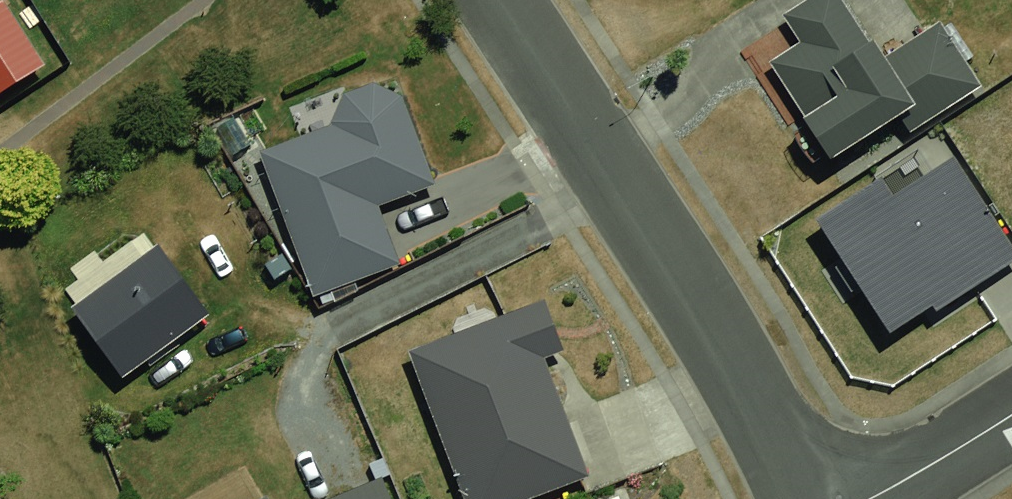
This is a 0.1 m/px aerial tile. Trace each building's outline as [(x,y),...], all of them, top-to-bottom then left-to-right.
[(39,53),(2,0),(0,0),(0,80),(39,53)] [(844,1),(749,57),(817,172),(972,81),(941,28),(881,64),(844,1)] [(396,99),(261,154),(317,289),(405,253),(382,197),(429,178),(396,99)] [(932,158),(808,234),(870,333),(994,256),(932,158)] [(159,246),(74,313),(124,375),(208,307),(159,246)] [(450,498),(511,498),(584,472),(523,308),(397,355),(450,498)] [(309,498),(390,498),(381,473),(309,498)]
